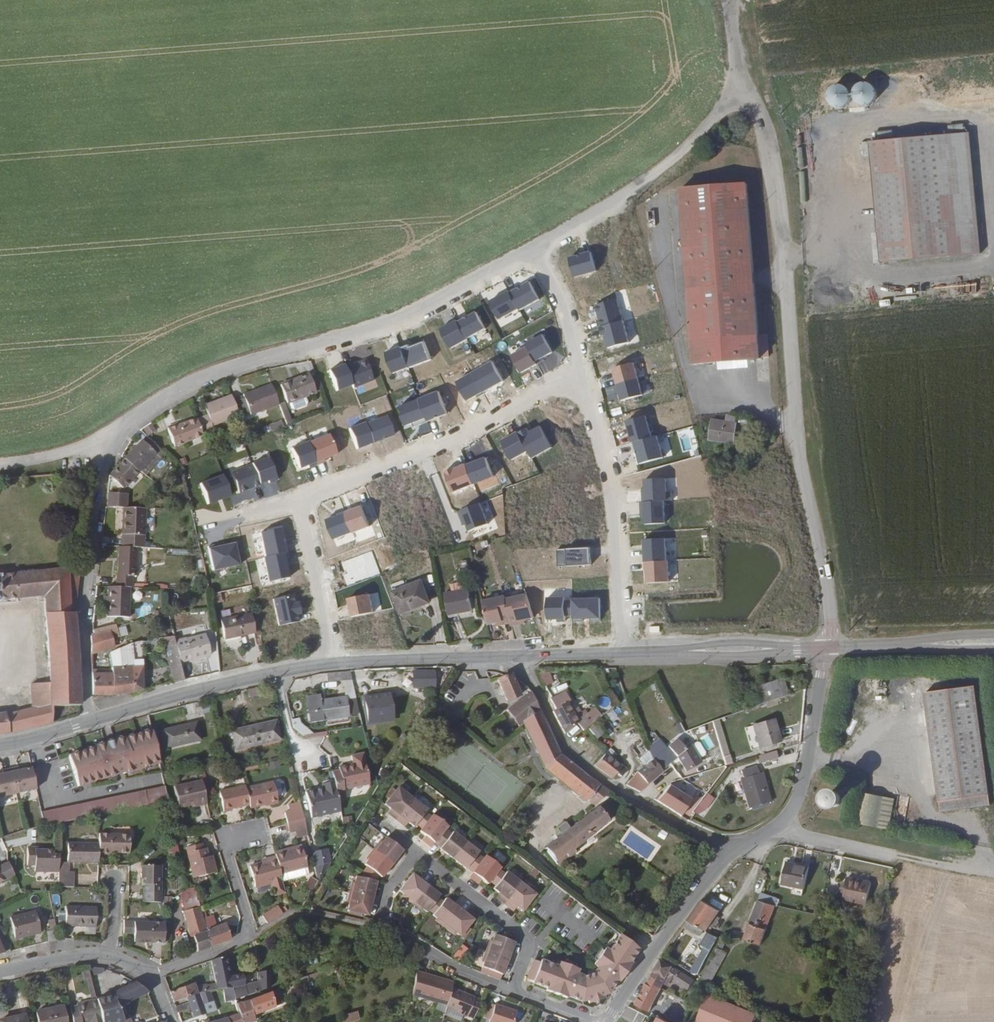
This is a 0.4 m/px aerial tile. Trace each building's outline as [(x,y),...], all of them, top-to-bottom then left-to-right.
[(851,84),(851,89),(827,87),(825,106),(872,109),(874,86),(851,84)] [(982,257),(971,135),(941,138),(952,259),(982,257)] [(952,259),(941,138),(871,144),(882,266),(952,259)] [(745,184),(678,189),(692,361),(758,357),(758,354),(766,353),(765,332),(755,332),(745,184)] [(303,369),(274,381),(282,399),(283,399),(285,404),(289,406),(300,401),(301,397),(299,392),(310,388),(303,369)] [(249,417),(277,407),(274,399),(270,389),(242,399),(242,401),(233,404),(239,419),(249,415),(249,417)] [(208,422),(235,412),(227,392),(201,402),(204,411),(192,415),(198,431),(209,426),(208,422)] [(279,397),(274,399),(277,407),(282,421),(287,419),(279,397)] [(170,443),(198,433),(198,431),(192,415),(192,414),(164,425),(170,443)] [(266,422),(268,427),(279,422),(277,418),(266,422)] [(712,422),(709,443),(735,446),(738,425),(736,425),(736,419),(728,418),(727,424),(712,422)] [(151,424),(144,429),(147,434),(155,429),(151,424)] [(144,471),(161,451),(145,435),(141,440),(139,439),(122,458),(136,469),(138,466),(144,471)] [(120,486),(136,469),(122,458),(108,474),(108,475),(120,486)] [(416,544),(455,532),(432,460),(352,484),(380,573),(421,560),(416,544)] [(106,493),(106,507),(118,507),(122,507),(122,492),(106,493)] [(122,507),(118,507),(120,546),(135,546),(142,546),(140,506),(122,507)] [(120,546),(117,546),(117,574),(116,574),(115,586),(127,586),(131,586),(132,575),(135,575),(135,546),(120,546)] [(43,595),(44,683),(27,684),(30,707),(9,712),(2,710),(0,711),(0,732),(5,731),(76,714),(74,611),(79,566),(47,569),(47,565),(39,566),(39,569),(0,573),(0,599),(43,595)] [(115,586),(106,586),(106,616),(126,616),(127,586),(115,586)] [(425,587),(397,597),(404,617),(432,607),(425,587)] [(466,595),(444,599),(447,619),(470,615),(466,595)] [(504,598),(480,602),(485,627),(495,625),(509,623),(509,626),(522,624),(534,622),(528,598),(505,601),(504,598)] [(246,612),(218,619),(222,637),(251,630),(246,612)] [(110,646),(108,637),(112,636),(114,635),(113,628),(110,629),(89,634),(90,650),(110,646)] [(207,652),(201,631),(171,640),(172,646),(175,656),(176,657),(186,654),(187,657),(207,652)] [(171,640),(170,636),(159,637),(163,648),(172,646),(171,640)] [(140,688),(138,638),(135,638),(135,642),(129,642),(109,652),(109,656),(130,656),(130,666),(109,666),(109,669),(110,693),(124,692),(139,688),(140,688)] [(130,666),(130,656),(109,656),(109,666),(130,666)] [(176,657),(175,656),(166,659),(171,681),(182,679),(176,657)] [(110,693),(109,669),(90,669),(91,692),(110,693)] [(433,687),(432,669),(409,669),(409,688),(433,687)] [(547,670),(536,670),(543,683),(552,679),(547,670)] [(516,692),(504,671),(493,678),(505,698),(516,692)] [(338,672),(321,674),(322,682),(339,680),(338,672)] [(753,687),(759,704),(788,694),(782,676),(753,687)] [(258,685),(243,688),(246,698),(260,695),(258,685)] [(976,686),(927,693),(942,802),(992,795),(976,686)] [(538,711),(527,687),(526,687),(521,689),(523,693),(504,707),(516,724),(521,721),(522,722),(538,711)] [(561,695),(558,689),(548,695),(552,701),(561,695)] [(391,694),(363,698),(368,722),(394,719),(391,694)] [(570,710),(561,695),(552,701),(554,706),(551,708),(563,729),(574,721),(575,720),(570,710)] [(598,698),(598,708),(607,707),(607,697),(598,698)] [(342,698),(318,701),(319,716),(331,715),(331,717),(344,715),(342,698)] [(580,716),(574,707),(570,710),(575,720),(580,716)] [(613,708),(605,711),(610,724),(618,721),(613,708)] [(586,778),(557,753),(538,711),(522,722),(544,766),(587,798),(588,797),(596,804),(570,825),(565,819),(555,827),(560,833),(544,846),(555,860),(561,856),(562,857),(565,854),(566,856),(573,850),(571,847),(590,832),(590,831),(627,801),(586,778)] [(592,716),(588,711),(581,715),(580,716),(583,722),(592,716)] [(591,720),(593,718),(592,716),(583,722),(580,716),(575,720),(574,721),(579,728),(582,726),(591,720)] [(746,724),(752,746),(779,739),(773,717),(746,724)] [(272,720),(229,729),(232,744),(241,742),(242,745),(276,738),(272,720)] [(599,731),(591,720),(582,726),(591,736),(592,737),(599,731)] [(194,721),(161,729),(165,748),(189,742),(188,739),(198,736),(194,721)] [(713,728),(724,765),(731,763),(718,721),(685,731),(687,739),(701,735),(705,749),(713,747),(708,730),(713,728)] [(157,763),(149,729),(122,735),(122,733),(111,736),(111,735),(109,736),(110,740),(104,741),(103,737),(101,737),(101,738),(91,740),(91,742),(63,748),(71,780),(121,769),(121,771),(157,763)] [(659,766),(675,753),(684,768),(697,759),(690,746),(683,749),(675,736),(659,750),(651,740),(645,745),(650,757),(659,766)] [(775,747),(755,753),(757,760),(777,754),(775,747)] [(331,779),(334,791),(342,789),(341,787),(367,780),(360,750),(348,752),(350,761),(336,765),(336,767),(329,769),(331,779)] [(619,772),(623,766),(616,761),(602,750),(591,762),(606,773),(610,776),(615,769),(619,772)] [(660,768),(659,766),(650,757),(635,770),(646,781),(660,768)] [(268,769),(279,768),(278,761),(267,762),(268,769)] [(756,770),(754,763),(740,767),(742,774),(740,775),(748,805),(768,798),(760,769),(756,770)] [(0,772),(0,795),(34,789),(31,766),(0,772)] [(690,808),(704,790),(679,785),(670,778),(669,778),(659,790),(653,798),(664,805),(671,796),(690,808)] [(310,816),(338,809),(334,791),(331,779),(319,782),(321,788),(314,789),(313,788),(303,790),(310,816)] [(271,780),(244,786),(248,803),(249,806),(276,800),(271,780)] [(201,786),(200,783),(172,790),(178,810),(192,806),(196,805),(197,808),(206,806),(201,786)] [(244,786),(243,783),(216,790),(222,811),(230,809),(230,807),(248,803),(244,786)] [(826,806),(833,791),(819,784),(812,799),(826,806)] [(406,821),(413,825),(415,823),(424,811),(425,808),(395,786),(383,803),(389,807),(392,809),(388,814),(401,823),(404,819),(406,821)] [(42,826),(166,801),(162,787),(39,812),(42,826)] [(698,815),(712,798),(706,793),(692,810),(698,815)] [(861,793),(856,823),(889,829),(895,799),(861,793)] [(992,795),(942,802),(944,811),(993,804),(992,795)] [(299,806),(297,798),(290,800),(292,808),(299,806)] [(643,810),(631,803),(626,812),(638,818),(643,810)] [(282,810),(284,820),(302,816),(299,806),(292,808),(282,810)] [(430,815),(424,811),(415,823),(420,827),(430,815)] [(497,867),(499,865),(484,854),(481,857),(476,852),(477,850),(451,830),(449,832),(444,828),(446,824),(431,813),(430,815),(420,827),(418,830),(427,836),(423,841),(430,846),(433,841),(439,845),(438,846),(464,867),(465,866),(471,870),(467,875),(474,880),(477,876),(479,877),(485,882),(488,879),(497,867)] [(344,825),(352,823),(350,815),(341,817),(344,825)] [(302,816),(284,820),(287,830),(296,827),(304,826),(302,816)] [(298,835),(306,833),(304,826),(296,827),(298,835)] [(127,851),(128,830),(98,829),(97,840),(97,851),(127,851)] [(395,856),(402,848),(384,835),(381,840),(379,838),(365,857),(366,859),(363,863),(365,865),(377,874),(380,876),(390,862),(391,863),(397,856),(395,856)] [(66,840),(66,860),(97,860),(97,851),(97,840),(66,840)] [(199,845),(186,849),(195,879),(215,873),(212,863),(209,864),(207,857),(204,850),(201,851),(199,845)] [(287,849),(274,852),(275,854),(280,872),(307,864),(301,845),(292,847),(293,849),(287,851),(287,849)] [(57,871),(57,850),(36,849),(36,847),(26,846),(26,864),(36,864),(35,870),(57,871)] [(318,848),(310,851),(313,865),(321,863),(318,848)] [(277,892),(285,890),(281,876),(280,872),(275,854),(266,857),(267,860),(250,865),(256,886),(274,881),(277,892)] [(6,861),(0,864),(0,880),(12,874),(6,861)] [(786,861),(781,883),(802,888),(807,866),(786,861)] [(141,900),(159,899),(157,863),(138,864),(138,882),(141,882),(141,900)] [(308,868),(307,864),(280,872),(281,876),(308,868)] [(377,874),(365,865),(362,870),(360,876),(375,880),(375,877),(377,874)] [(497,867),(488,879),(494,884),(503,872),(497,867)] [(534,892),(505,870),(503,872),(494,884),(492,887),(498,892),(500,893),(497,897),(509,907),(513,903),(515,905),(521,909),(534,892)] [(418,878),(411,873),(398,890),(402,893),(401,895),(419,909),(421,907),(425,910),(427,907),(437,895),(438,894),(424,883),(425,882),(419,877),(418,878)] [(366,914),(375,880),(360,876),(354,875),(353,880),(350,880),(345,903),(347,904),(346,909),(366,914)] [(311,893),(317,881),(308,876),(302,889),(311,893)] [(845,877),(841,898),(865,904),(870,883),(845,877)] [(775,905),(777,898),(760,892),(757,899),(775,905)] [(442,899),(437,895),(427,907),(433,911),(442,899)] [(471,918),(444,897),(442,899),(433,911),(431,913),(435,917),(434,919),(452,933),(454,931),(458,934),(471,918)] [(706,929),(717,908),(707,903),(701,899),(687,919),(706,929)] [(760,943),(775,905),(757,899),(743,937),(760,943)] [(203,920),(196,901),(194,902),(194,905),(181,909),(180,911),(190,937),(193,936),(198,951),(212,945),(203,920)] [(261,913),(266,922),(281,912),(276,904),(261,913)] [(95,906),(65,905),(65,924),(95,924),(95,906)] [(37,911),(12,917),(16,936),(33,932),(34,934),(42,932),(37,911)] [(230,938),(225,923),(216,927),(212,917),(203,920),(212,945),(230,938)] [(162,919),(123,922),(123,932),(133,931),(134,941),(164,939),(162,919)] [(60,938),(58,929),(52,930),(48,931),(50,941),(60,938)] [(710,946),(716,934),(707,929),(701,942),(710,946)] [(477,972),(500,979),(511,940),(488,933),(477,972)] [(638,947),(619,933),(607,948),(603,946),(592,961),(596,964),(592,970),(581,973),(574,970),(576,965),(558,958),(556,963),(539,956),(538,959),(532,957),(524,975),(530,977),(530,978),(544,984),(543,986),(563,994),(564,992),(579,998),(585,996),(601,992),(606,991),(615,978),(617,979),(630,962),(628,961),(638,947)] [(459,961),(466,947),(459,943),(452,957),(459,961)] [(712,946),(700,980),(712,985),(724,950),(712,946)] [(241,987),(239,976),(231,978),(226,955),(212,960),(217,987),(223,987),(233,988),(241,987)] [(693,979),(674,964),(662,957),(650,972),(651,973),(664,981),(669,974),(687,987),(693,979)] [(453,985),(455,979),(415,969),(410,990),(427,994),(428,997),(434,998),(437,997),(448,1000),(448,999),(453,985)] [(648,1009),(662,985),(664,981),(651,973),(635,1001),(648,1009)] [(307,980),(306,975),(296,979),(298,985),(308,981),(307,980)] [(246,995),(242,976),(239,976),(241,987),(233,988),(235,999),(246,995)] [(100,1016),(150,992),(137,982),(97,1003),(100,1016)] [(196,987),(195,982),(172,991),(175,1001),(188,997),(198,993),(196,987)] [(209,990),(207,984),(196,987),(198,993),(209,990)] [(471,1014),(479,994),(453,985),(448,999),(448,1000),(447,1005),(471,1014)] [(235,999),(233,988),(223,987),(226,1001),(235,999)] [(274,1005),(270,989),(249,999),(252,1012),(274,1005)] [(212,998),(209,990),(198,993),(188,997),(189,1001),(191,1007),(194,1020),(205,1016),(204,1012),(206,1012),(203,1001),(212,998)] [(601,992),(585,996),(587,1000),(602,996),(601,992)] [(709,993),(697,1021),(700,1021),(754,1021),(757,1014),(709,993)] [(515,1007),(493,998),(486,1020),(492,1021),(509,1021),(512,1014),(515,1007)] [(254,1019),(252,1012),(249,999),(236,1003),(239,1014),(227,1017),(229,1021),(245,1021),(254,1019)] [(100,1016),(97,1003),(96,1000),(76,1004),(81,1021),(101,1021),(100,1016)] [(191,1007),(189,1001),(177,1006),(179,1011),(191,1007)] [(628,1021),(639,1021),(643,1015),(627,1004),(619,1016),(628,1021)] [(36,1013),(38,1021),(65,1021),(62,1008),(36,1013)] [(685,1013),(673,1008),(668,1017),(676,1021),(680,1021),(685,1013)] [(340,1014),(342,1021),(348,1021),(358,1020),(356,1011),(340,1014)] [(512,1014),(509,1021),(517,1021),(519,1016),(512,1014)]
